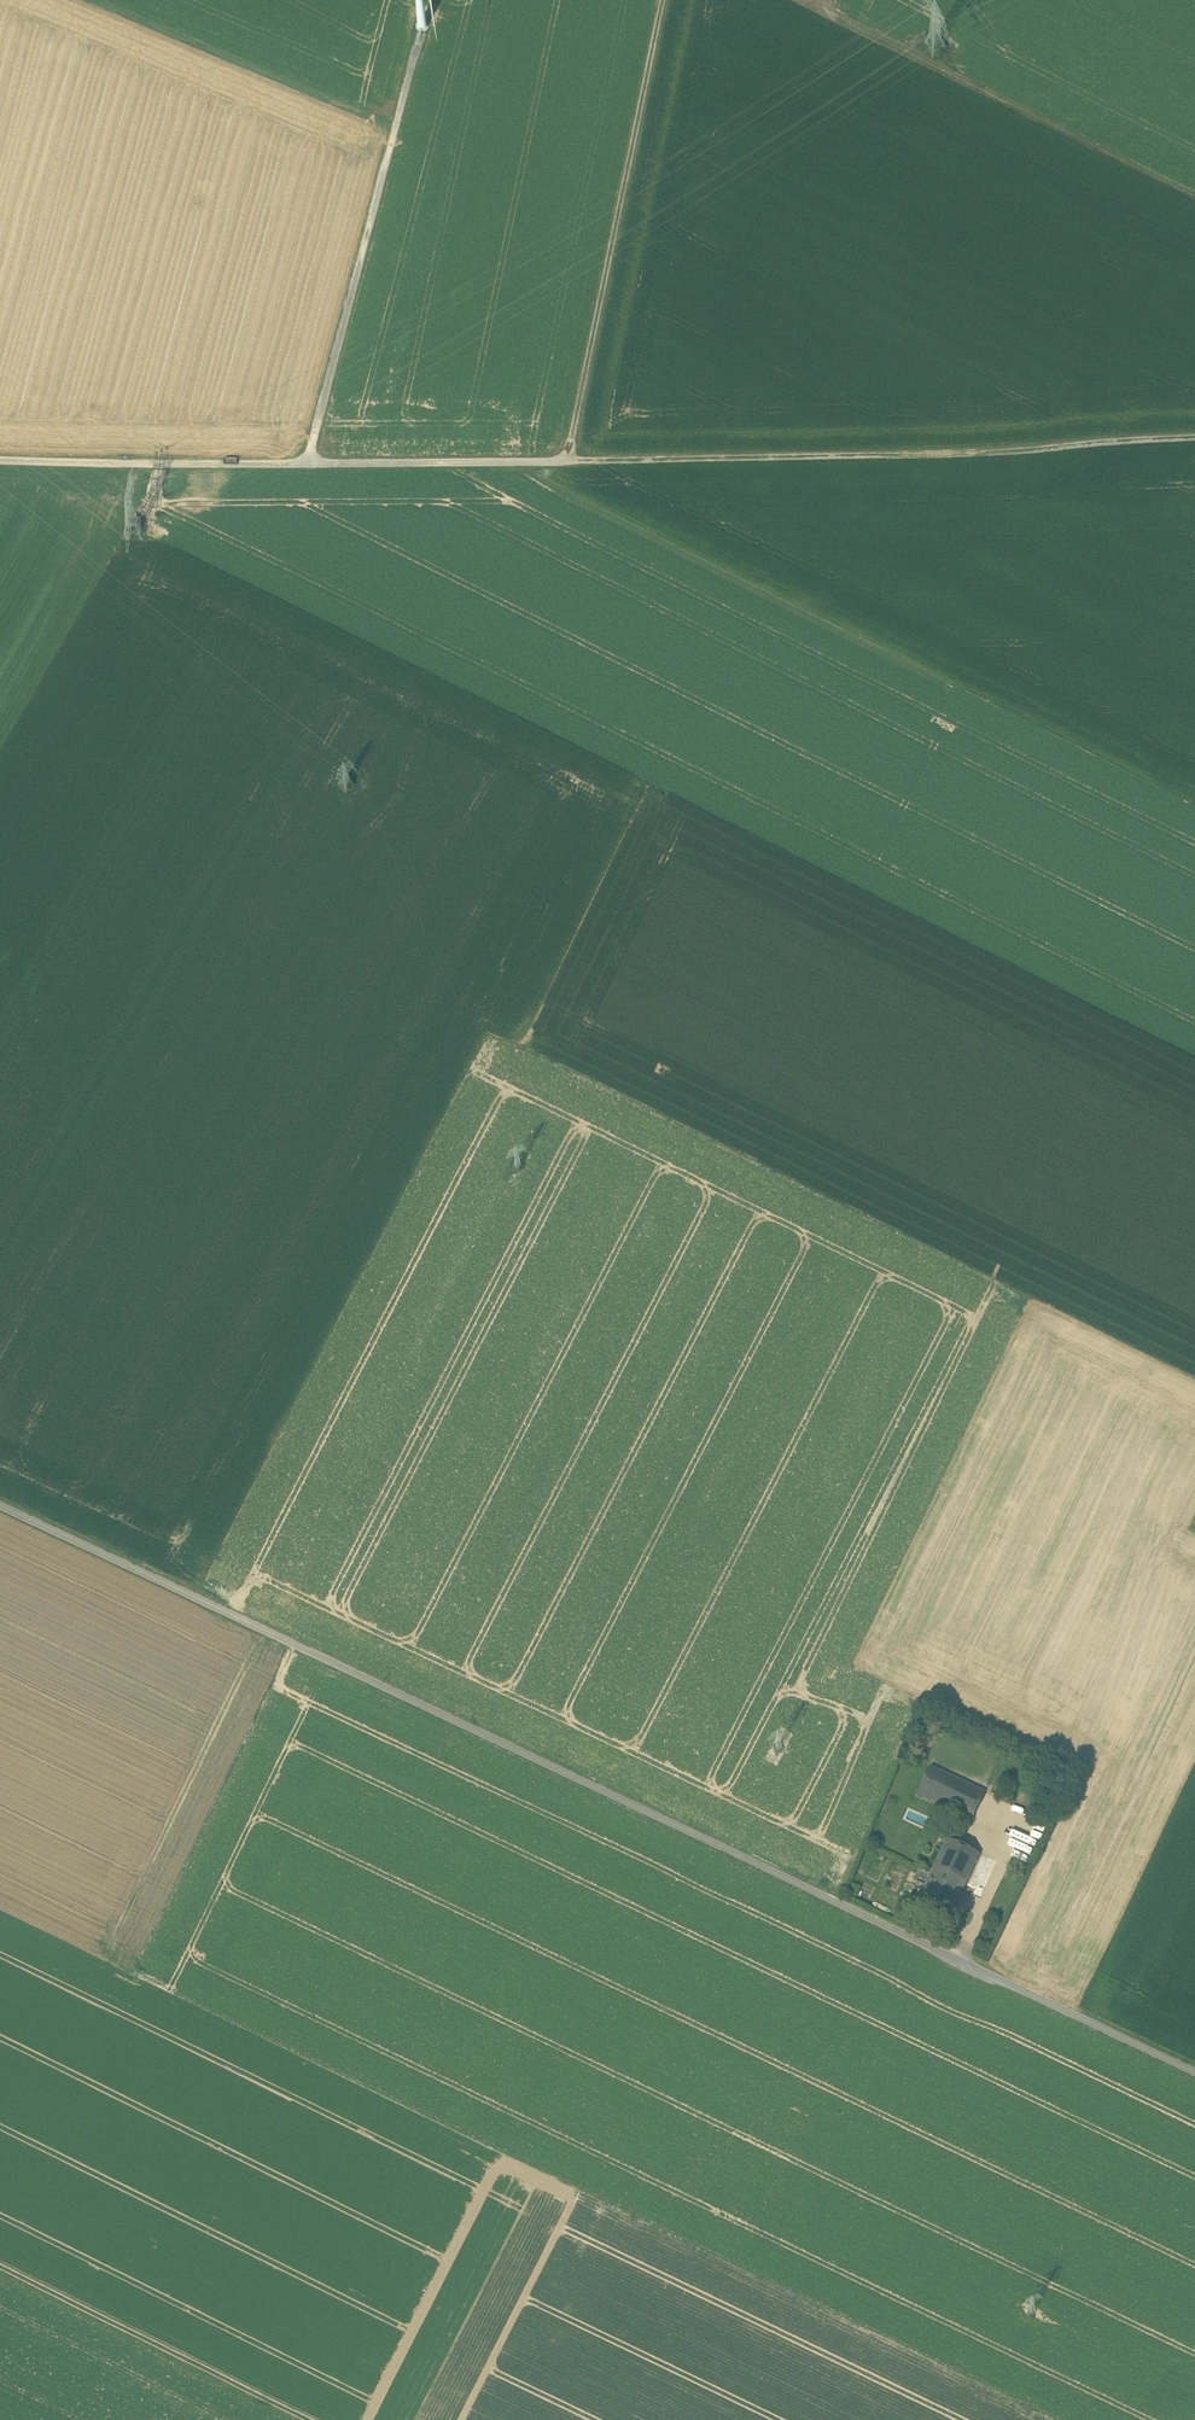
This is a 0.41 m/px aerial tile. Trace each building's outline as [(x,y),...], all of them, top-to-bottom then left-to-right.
[(985,1791),(931,1766),(917,1795),(972,1820),(985,1791)] [(947,1839),(918,1901),(950,1916),(979,1854),(947,1839)]
